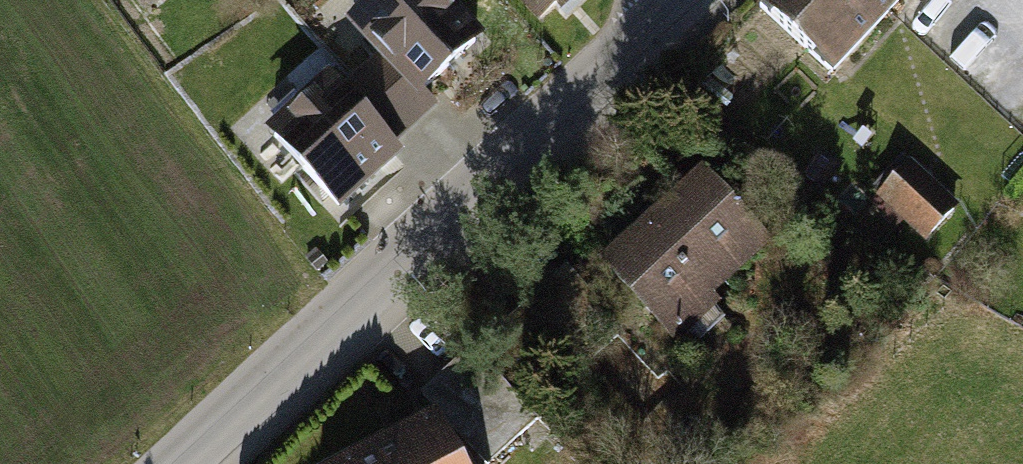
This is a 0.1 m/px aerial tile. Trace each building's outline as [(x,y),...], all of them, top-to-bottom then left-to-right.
[(327,24),(368,69),(400,105),(485,29),(459,0),(354,0),(327,24)] [(527,19),(548,0),(509,0),(527,19)] [(836,78),(909,0),(752,0),(836,78)] [(318,70),(250,130),(328,216),(394,157),(381,142),(410,116),(400,105),(368,69),(339,94),(318,70)] [(907,158),(871,198),(922,245),(958,205),(907,158)] [(586,270),(664,346),(769,240),(691,164),(586,270)] [(415,396),(477,463),(485,463),(532,421),(466,349),(415,396)] [(323,463),(443,463),(419,417),(323,463)]
